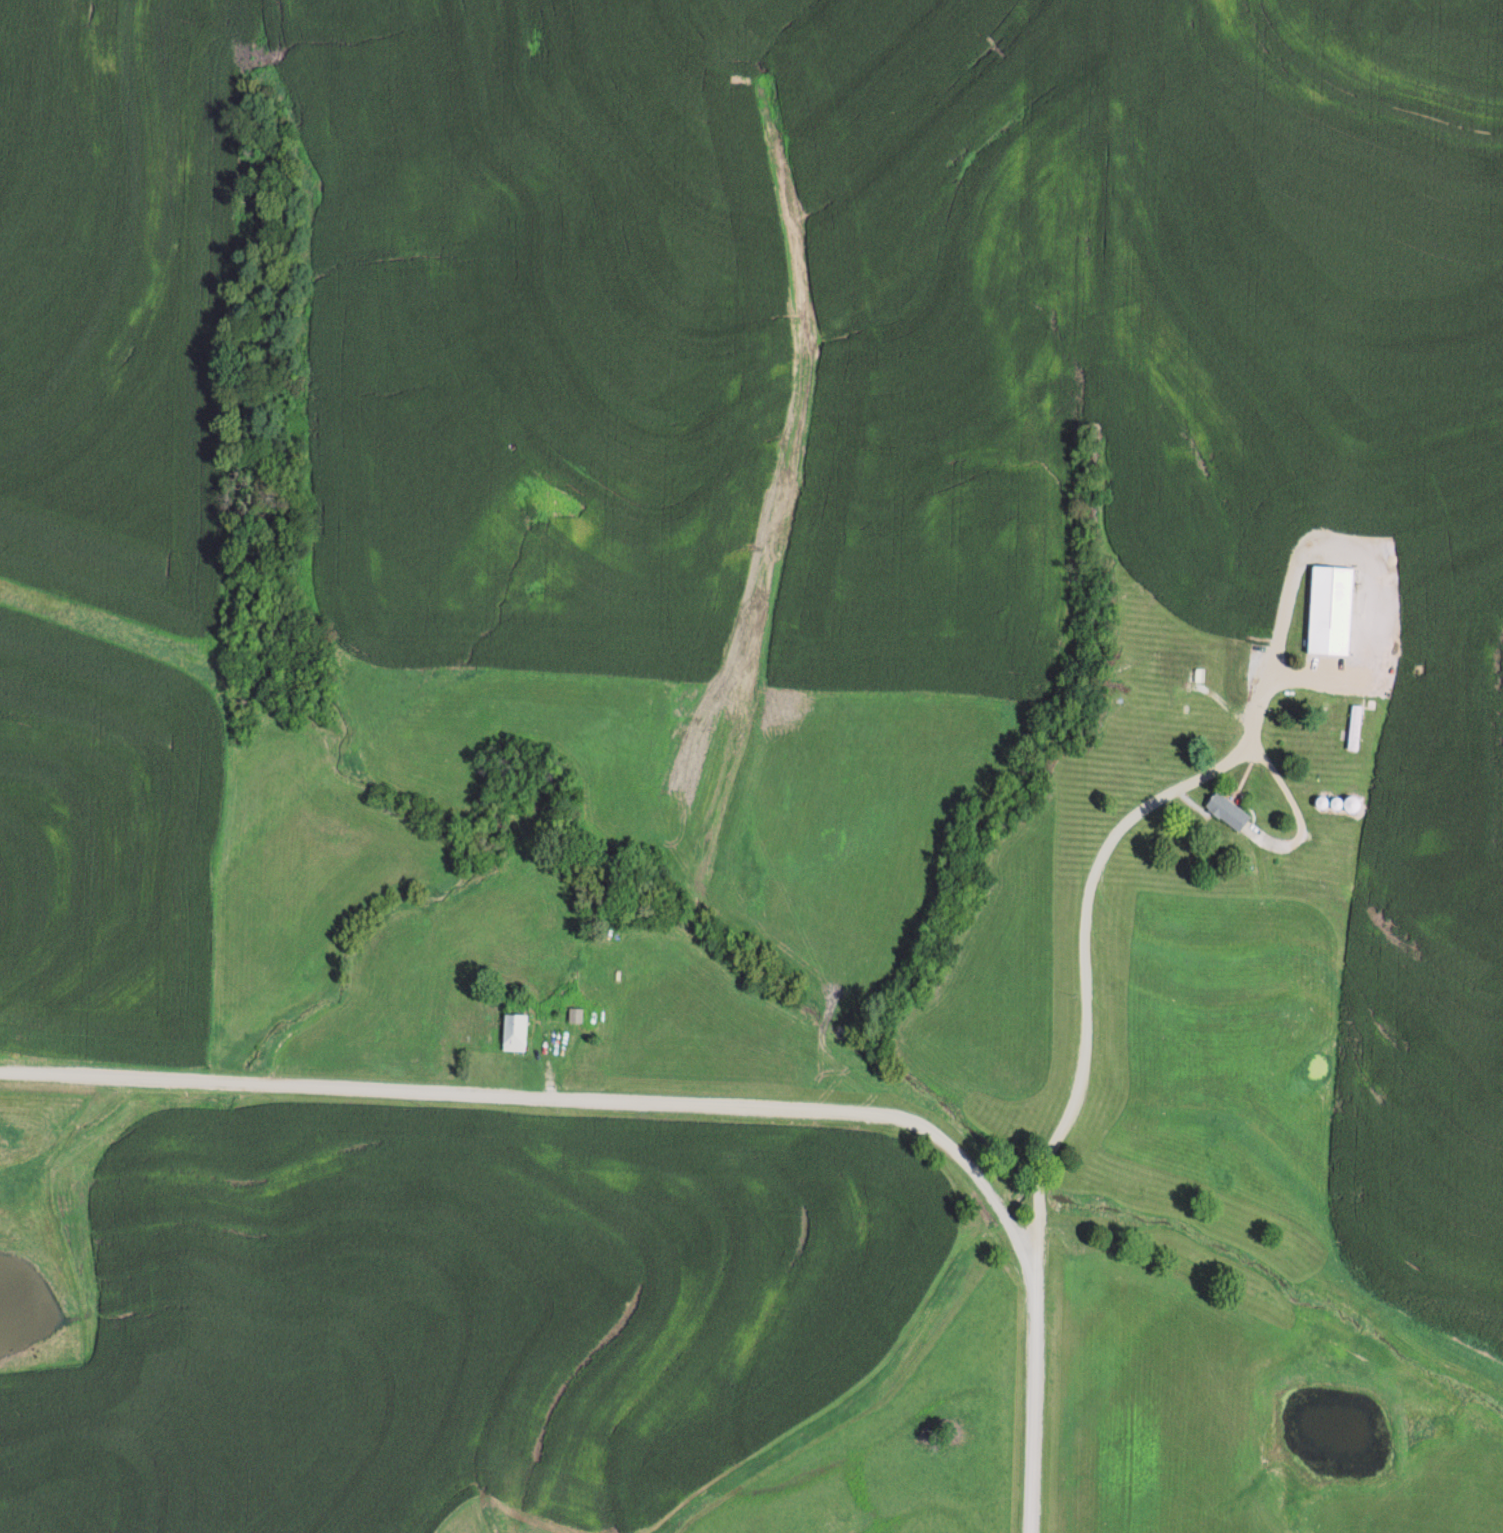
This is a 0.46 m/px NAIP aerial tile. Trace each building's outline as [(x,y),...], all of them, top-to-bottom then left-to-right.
[(1311,654),(1356,656),(1359,567),(1314,566),(1311,654)] [(1166,681),(1208,682),(1209,653),(1167,651),(1166,681)] [(1362,751),(1365,706),(1351,705),(1349,750),(1362,751)] [(1244,833),(1256,818),(1221,791),(1209,807),(1244,833)] [(571,1023),(585,1024),(586,1009),(572,1008),(571,1023)] [(507,1051),(531,1052),(532,1015),(507,1015),(507,1051)]
